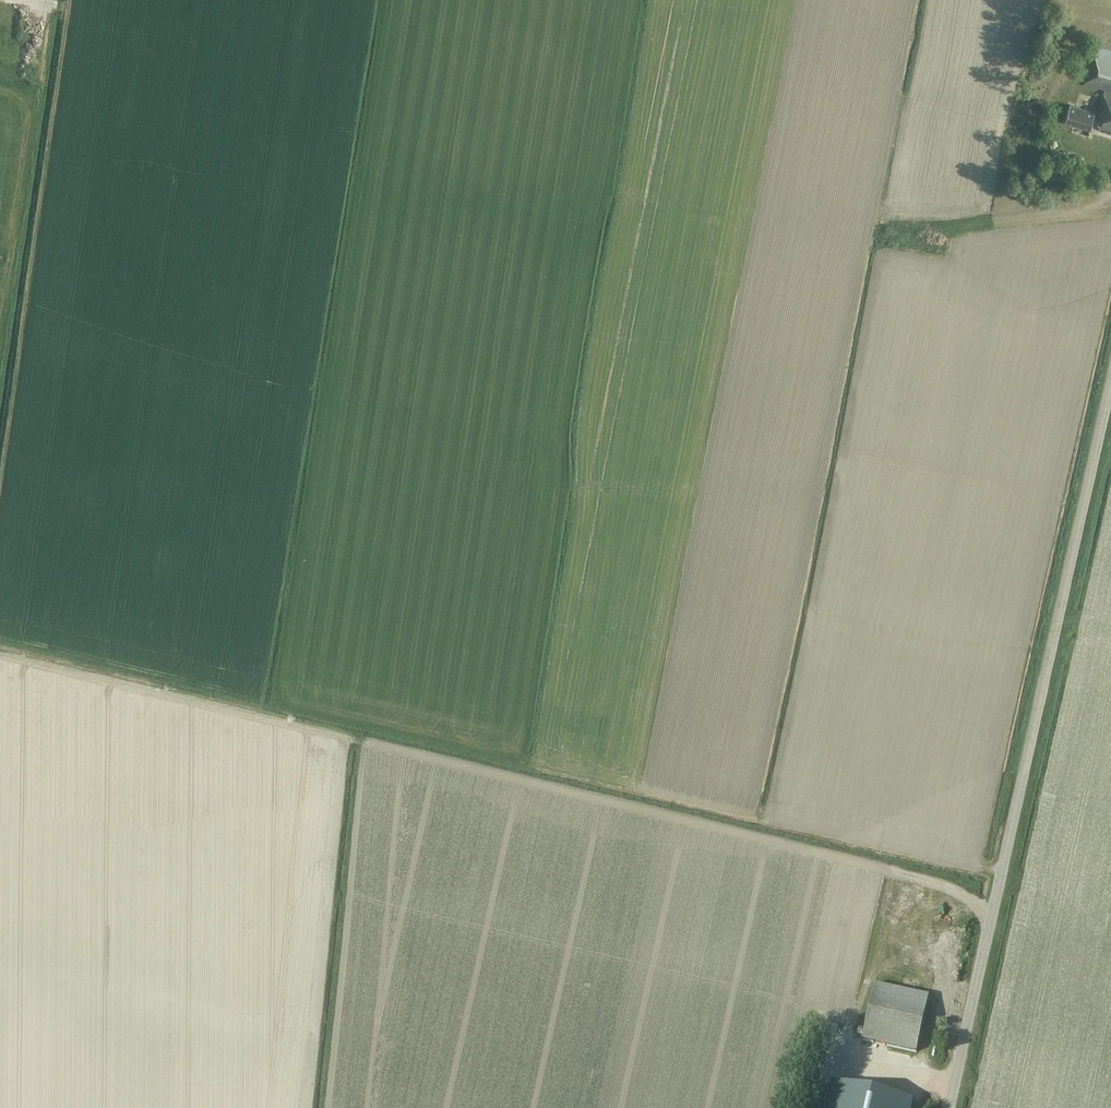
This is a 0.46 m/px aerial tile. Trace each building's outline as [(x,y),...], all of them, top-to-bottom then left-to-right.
[(1093,45),(1084,84),(1110,91),(1110,50),(1093,45)] [(1104,91),(1098,110),(1100,112),(1097,125),(1100,125),(1098,129),(1110,133),(1110,93),(1104,91)] [(1064,122),(1089,130),(1095,111),(1070,104),(1064,122)] [(916,1052),(928,997),(874,985),(862,1040),(916,1052)] [(912,1101),(891,1097),(891,1098),(878,1095),(879,1094),(867,1091),(867,1092),(854,1089),(854,1088),(834,1084),(829,1107),(910,1107),(912,1101)]
